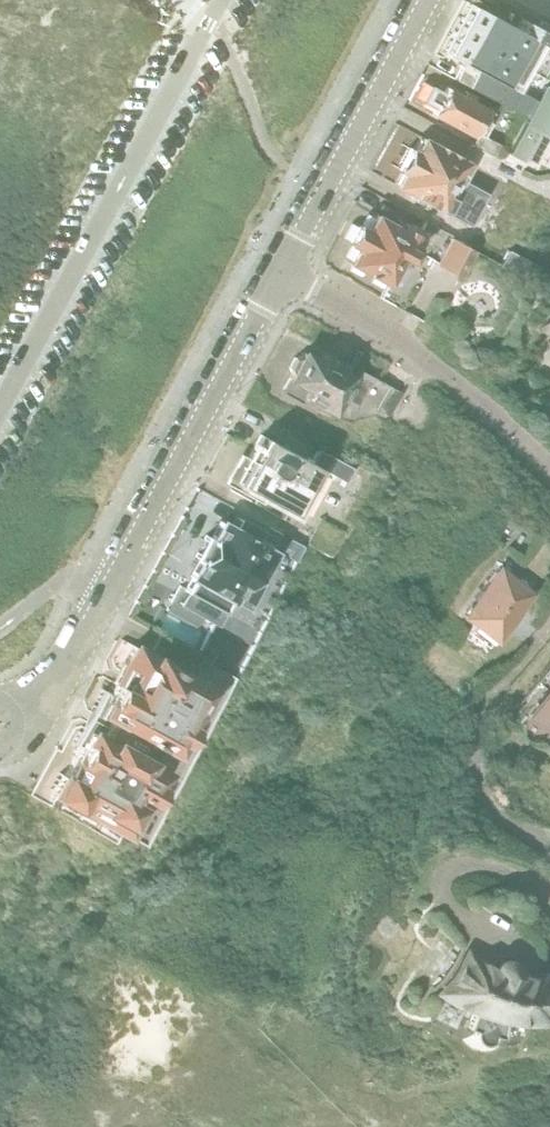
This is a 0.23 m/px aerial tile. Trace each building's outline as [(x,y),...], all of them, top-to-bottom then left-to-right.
[(536,97),(509,82),(533,38),(538,41),(544,30),(519,16),(513,26),(477,6),(451,54),(478,69),(470,85),(526,115),(536,97)] [(545,83),(510,151),(521,157),(524,154),(533,159),(547,133),(549,135),(549,86),(545,83)] [(477,132),(471,143),(494,155),(500,144),(483,135),(490,122),(480,117),(486,107),(472,100),(475,95),(465,90),(463,95),(446,86),(444,91),(431,85),(423,101),(435,107),(432,112),(471,133),(473,129),(477,132)] [(488,173),(496,157),(493,156),(494,155),(471,143),(463,158),(420,136),(413,149),(408,147),(397,168),(401,170),(394,184),(414,195),(411,199),(423,205),(425,201),(468,223),(484,192),(462,180),(470,164),(488,173)] [(358,223),(348,241),(356,246),(348,261),(365,270),(364,271),(370,274),(387,283),(388,281),(394,284),(401,282),(410,266),(408,259),(407,258),(421,231),(400,219),(397,225),(375,213),(367,228),(358,223)] [(475,251),(451,238),(437,263),(461,276),(475,251)] [(510,250),(502,266),(531,280),(539,265),(510,250)] [(357,368),(353,376),(341,371),(345,364),(323,352),(319,361),(301,351),(299,355),(294,356),(288,367),(290,372),(280,391),(299,402),(302,395),(334,412),(340,400),(354,407),(371,375),(357,368)] [(401,391),(389,385),(377,409),(388,415),(401,391)] [(235,481),(257,493),(252,501),(281,517),(286,508),(296,513),(320,468),(331,474),(331,473),(345,480),(352,466),(318,448),(311,462),(260,434),(235,481)] [(220,521),(211,538),(190,576),(192,577),(185,590),(220,609),(226,597),(230,599),(231,597),(242,603),(273,548),(254,538),(259,529),(236,516),(230,526),(220,521)] [(487,642),(491,637),(493,638),(530,591),(499,567),(462,614),(473,623),(469,628),(487,642)] [(227,628),(210,619),(194,650),(222,665),(237,637),(226,631),(227,628)] [(150,653),(132,643),(123,661),(124,661),(119,670),(124,673),(118,682),(113,680),(107,690),(101,687),(94,699),(100,702),(98,708),(100,709),(89,728),(87,727),(84,733),(78,729),(72,741),(78,745),(72,755),(73,756),(63,773),(55,787),(85,803),(83,808),(119,827),(164,744),(199,680),(181,670),(182,669),(150,652),(150,653)] [(529,714),(549,732),(549,689),(529,714)] [(474,1009),(468,1027),(475,1029),(475,1036),(479,1041),(486,1043),(492,1041),(496,1035),(503,1037),(506,1018),(515,1019),(524,1020),(534,1021),(534,1014),(545,1014),(549,1014),(549,972),(543,973),(544,979),(534,980),(534,974),(526,973),(519,973),(514,972),(513,965),(496,960),(492,965),(488,964),(480,960),(473,956),(466,952),(439,990),(456,1001),(474,1009)]
